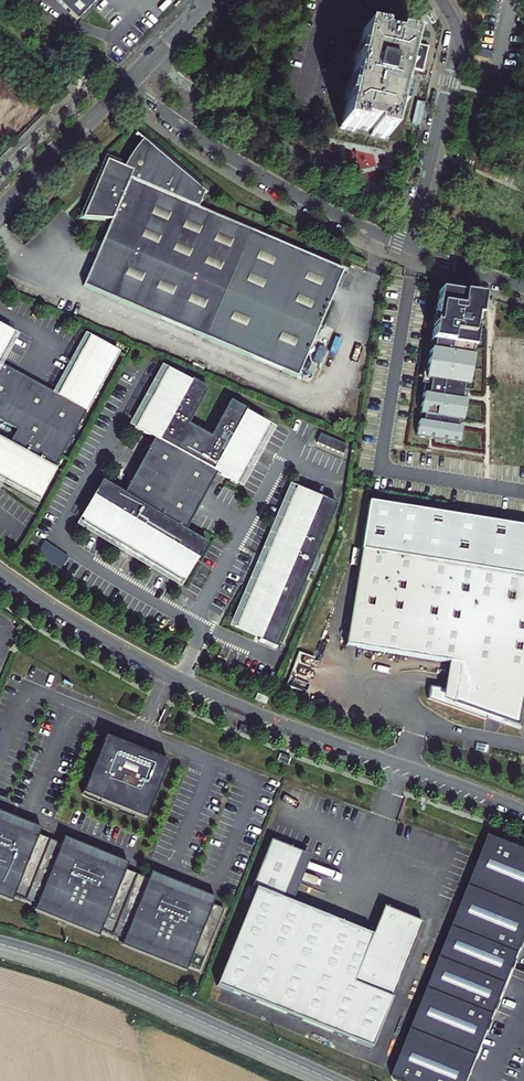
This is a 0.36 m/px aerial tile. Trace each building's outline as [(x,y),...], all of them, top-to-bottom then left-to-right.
[(75,21),(96,0),(54,0),(75,21)] [(369,139),(386,143),(391,120),(395,120),(399,102),(396,101),(401,80),(405,81),(406,74),(407,72),(403,71),(410,47),(393,43),(392,48),(378,44),(379,40),(362,35),(356,59),(353,58),(350,68),(354,69),(348,90),(345,89),(341,107),(344,107),(338,131),(355,136),(356,132),(370,135),(369,139)] [(428,52),(413,48),(407,72),(422,76),(428,52)] [(121,167),(105,160),(80,217),(109,220),(95,251),(80,285),(293,380),(341,273),(197,209),(203,194),(143,139),(133,150),(126,159),(121,167)] [(476,301),(440,295),(417,441),(437,444),(460,448),(464,424),(469,393),(483,302),(476,301)] [(10,332),(0,327),(0,350),(10,332)] [(83,337),(52,393),(0,364),(0,422),(11,428),(4,441),(0,439),(0,478),(33,498),(115,353),(85,336),(83,337)] [(95,499),(82,522),(131,552),(183,584),(197,561),(200,562),(210,546),(187,532),(199,511),(220,474),(240,486),(262,447),(272,428),(248,415),(249,412),(233,403),(214,438),(191,426),(211,391),(194,381),(192,384),(166,370),(158,384),(135,427),(157,439),(126,495),(102,481),(93,498),(95,499)] [(349,450),(323,438),(319,446),(346,458),(349,450)] [(338,503),(297,487),(263,559),(237,630),(278,647),(338,503)] [(356,553),(354,564),(361,565),(347,650),(450,667),(446,690),(434,685),(431,698),(521,731),(522,727),(523,715),(523,528),(368,503),(360,553),(356,553)] [(139,750),(109,738),(86,795),(149,820),(171,763),(139,750)] [(228,911),(217,906),(219,899),(187,886),(154,874),(152,880),(129,871),(132,865),(98,851),(67,839),(65,845),(42,836),(45,830),(0,812),(0,897),(15,903),(18,896),(40,906),(38,912),(103,938),(105,931),(128,940),(125,947),(190,973),(193,966),(204,971),(228,911)] [(483,851),(449,935),(391,1080),(469,1080),(523,942),(523,853),(487,839),(483,851)] [(314,859),(275,843),(221,989),(376,1051),(427,927),(387,910),(379,932),(375,930),(372,937),(295,906),(314,859)]
